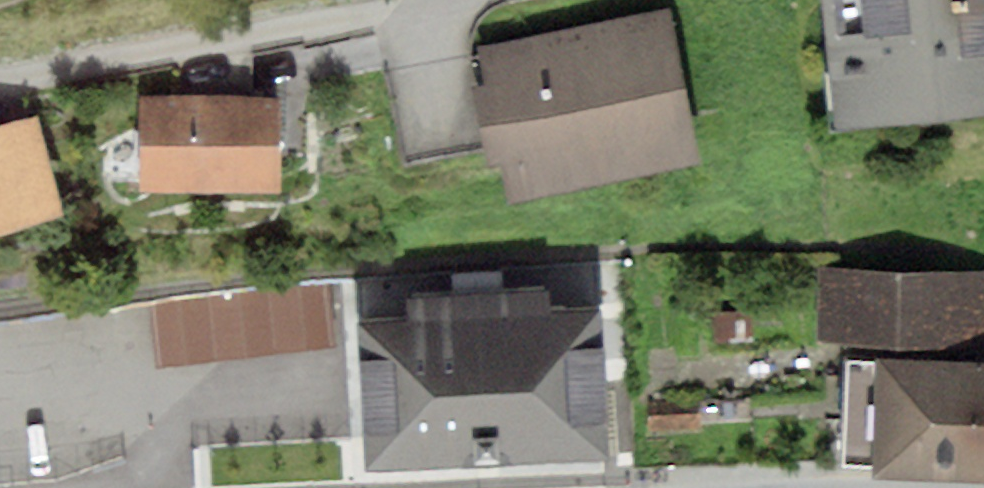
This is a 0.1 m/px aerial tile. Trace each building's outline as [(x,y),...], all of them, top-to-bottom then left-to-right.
[(835,128),(983,112),(983,0),(821,0),(835,128)] [(671,7),(477,47),(485,85),(472,87),(488,164),(501,161),(510,203),(704,162),(671,7)] [(281,97),(141,98),(141,190),(281,190),(281,97)] [(63,215),(38,116),(0,126),(0,234),(63,215)] [(815,264),(813,345),(983,347),(983,267),(815,264)] [(329,287),(149,308),(157,369),(336,347),(329,287)] [(357,320),(365,468),(610,455),(602,307),(550,310),(549,290),(406,298),(407,318),(357,320)] [(711,316),(712,342),(753,340),(751,314),(711,316)] [(874,475),(983,479),(983,361),(877,357),(877,363),(846,362),(842,464),(874,465),(874,475)] [(699,428),(697,398),(646,401),(649,431),(699,428)]
